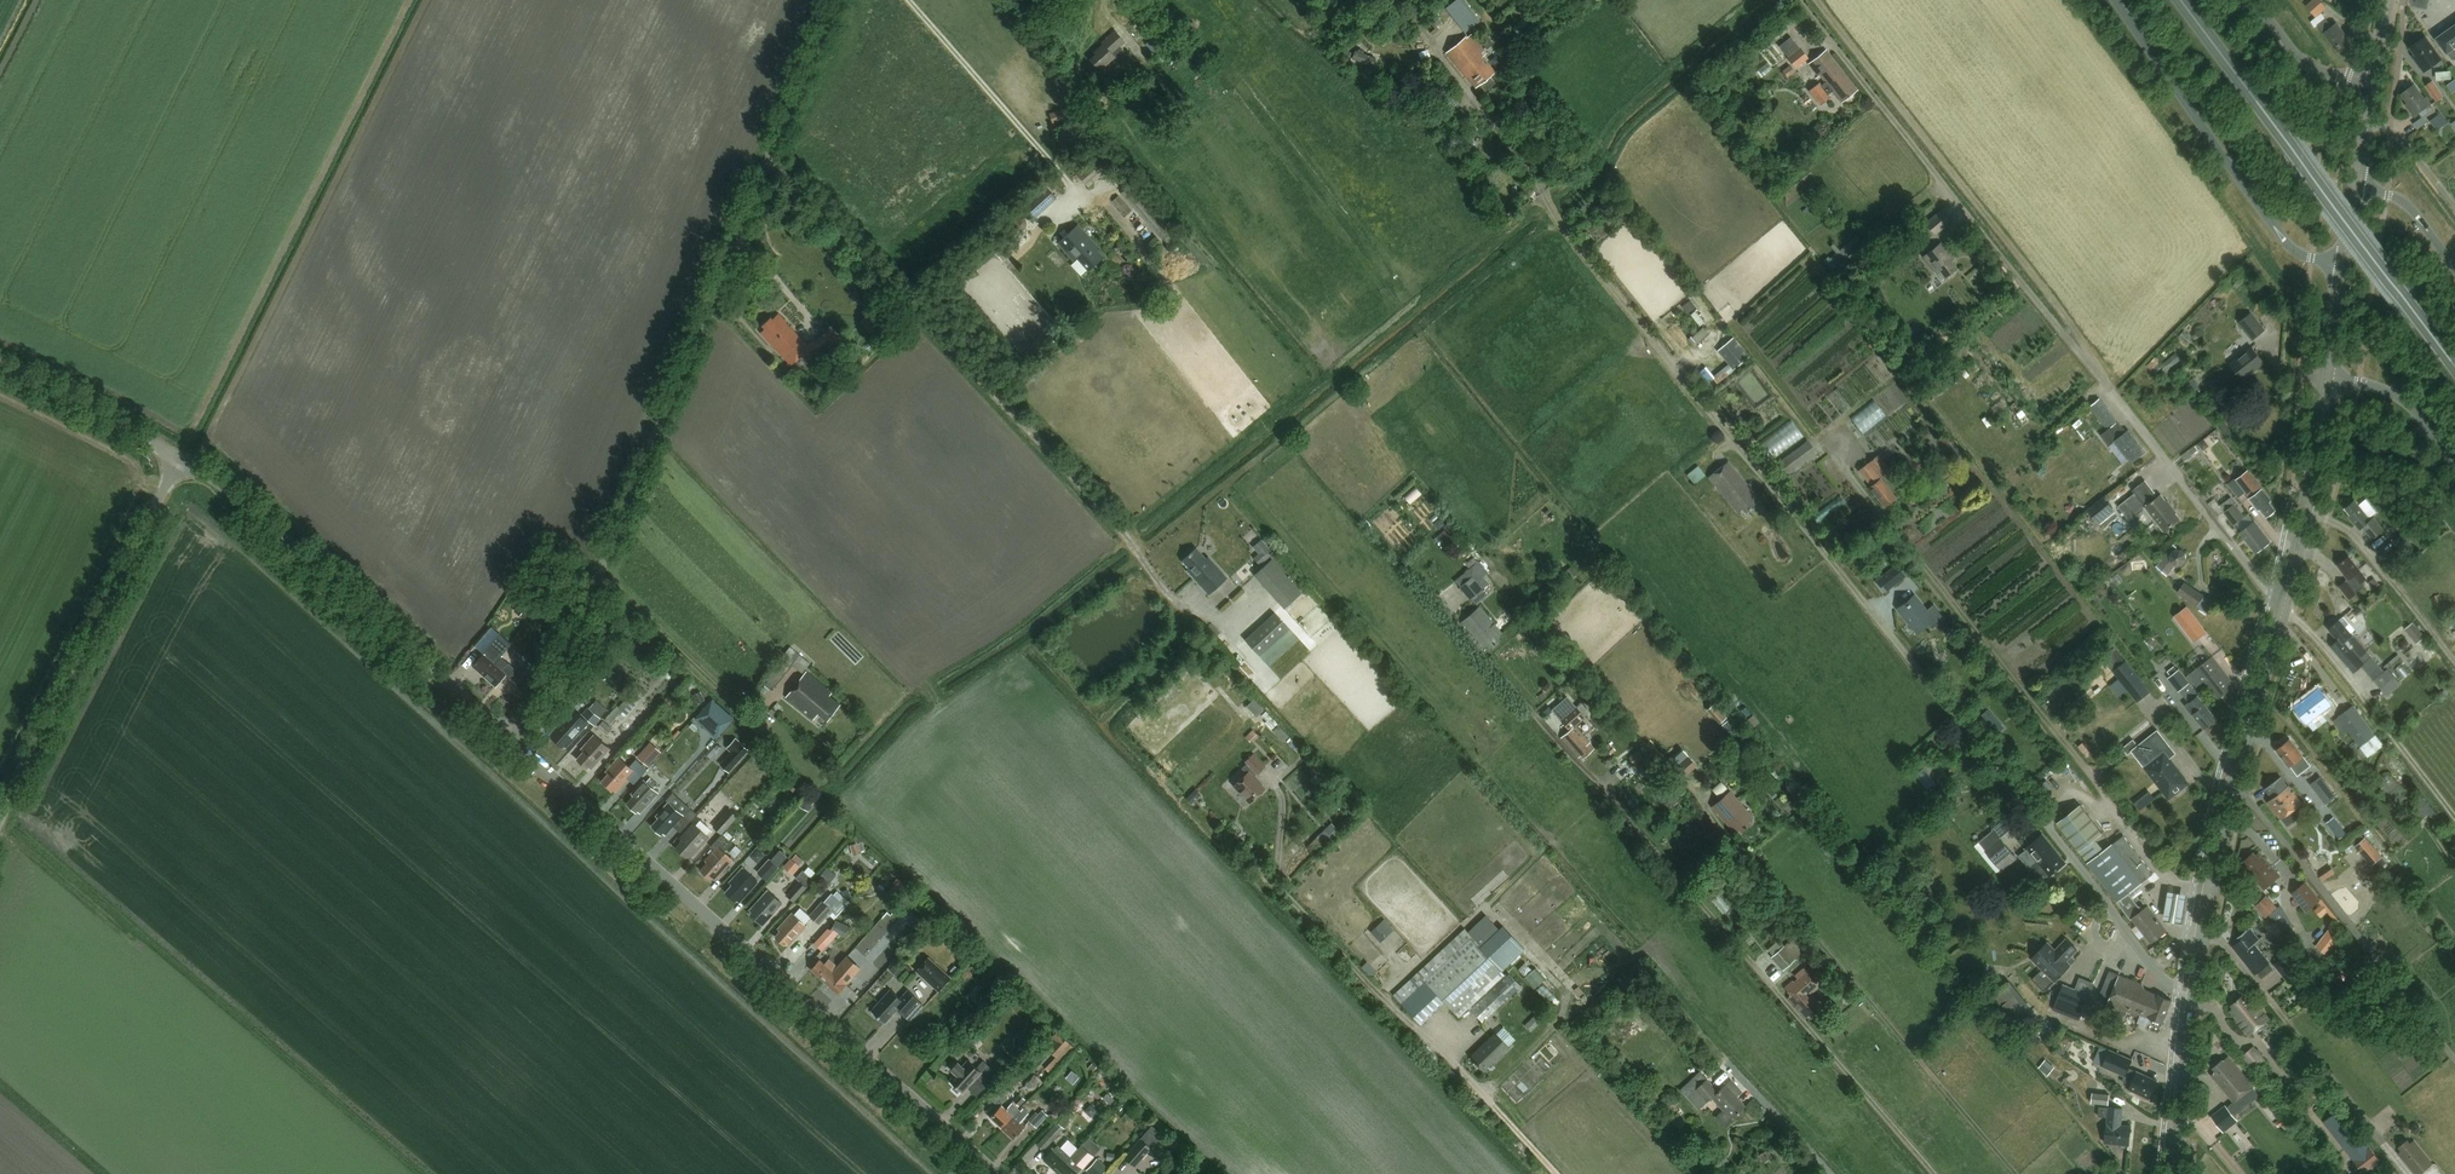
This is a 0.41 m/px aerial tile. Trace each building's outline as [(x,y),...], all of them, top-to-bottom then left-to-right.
[(1481,22),(1468,0),(1455,0),(1449,4),(1466,31),(1481,22)] [(2327,7),(2320,0),(2311,0),(2305,5),(2315,17),(2327,7)] [(1134,18),(1128,26),(1143,37),(1149,29),(1134,18)] [(2326,19),(2317,25),(2331,46),(2333,44),(2339,53),(2341,52),(2343,52),(2347,50),(2347,47),(2349,46),(2341,34),(2343,33),(2336,23),(2331,27),(2326,19)] [(1400,34),(1391,24),(1384,31),(1392,40),(1400,34)] [(2435,39),(2446,55),(2448,54),(2452,61),(2454,59),(2454,24),(2435,39)] [(1125,43),(1115,31),(1102,42),(1103,44),(1093,52),(1095,54),(1090,59),(1098,68),(1103,63),(1105,66),(1115,57),(1116,58),(1124,51),(1120,47),(1125,43)] [(1157,34),(1145,44),(1158,59),(1170,48),(1157,34)] [(1466,78),(1467,77),(1476,89),(1495,73),(1483,57),(1486,54),(1471,35),(1467,38),(1466,36),(1446,53),(1466,78)] [(2417,64),(2424,72),(2442,59),(2425,36),(2410,48),(2420,62),(2417,64)] [(1481,42),(1487,49),(1493,44),(1488,37),(1481,42)] [(1779,46),(1796,68),(1808,58),(1791,37),(1779,46)] [(1373,67),(1376,58),(1355,50),(1352,59),(1373,67)] [(1825,51),(1809,64),(1819,77),(1820,75),(1825,82),(1822,84),(1820,82),(1810,90),(1821,105),(1832,97),(1830,94),(1833,91),(1840,101),(1843,99),(1845,100),(1853,93),(1851,90),(1855,88),(1825,51)] [(1783,70),(1789,77),(1795,72),(1789,65),(1783,70)] [(2443,98),(2432,82),(2424,87),(2436,103),(2443,98)] [(2401,95),(2407,103),(2406,104),(2415,117),(2431,105),(2426,97),(2424,99),(2415,85),(2401,95)] [(1053,122),(1066,118),(1063,108),(1049,113),(1053,122)] [(2454,134),(2454,133),(2441,114),(2439,115),(2429,122),(2444,142),(2454,134)] [(1076,175),(1088,188),(1111,167),(1099,154),(1076,175)] [(1132,183),(1121,193),(1160,238),(1172,229),(1132,183)] [(1034,219),(1057,198),(1046,186),(1023,207),(1034,219)] [(1119,196),(1112,201),(1125,216),(1131,210),(1119,196)] [(1925,225),(1934,236),(1951,221),(1941,210),(1925,225)] [(1074,261),(1077,258),(1089,271),(1104,257),(1097,249),(1099,248),(1078,225),(1058,243),(1074,261)] [(1824,260),(1841,280),(1846,275),(1844,273),(1871,249),(1863,240),(1834,264),(1828,256),(1824,260)] [(1923,257),(1941,280),(1956,268),(1951,262),(1954,260),(1940,243),(1923,257)] [(862,322),(878,336),(888,325),(872,311),(862,322)] [(2265,330),(2250,313),(2237,324),(2251,341),(2265,330)] [(837,339),(827,328),(814,341),(806,344),(785,323),(786,322),(778,315),(773,320),(771,318),(763,326),(766,329),(761,333),(790,363),(787,365),(789,367),(795,361),(801,355),(805,359),(826,350),(837,339)] [(1703,344),(1698,350),(1705,356),(1721,337),(1706,324),(1695,337),(1703,344)] [(1718,350),(1733,369),(1747,357),(1732,339),(1718,350)] [(2230,364),(2242,379),(2250,373),(2251,374),(2265,363),(2252,347),(2230,364)] [(2180,359),(2174,353),(2162,364),(2167,370),(2180,359)] [(1699,371),(1709,382),(1713,379),(1714,378),(1713,377),(1714,376),(1706,366),(1699,371)] [(1717,384),(1733,370),(1730,366),(1724,371),(1723,369),(1720,371),(1721,373),(1717,376),(1716,375),(1714,376),(1713,377),(1714,378),(1713,379),(1717,384)] [(1864,430),(1912,398),(1901,383),(1854,415),(1864,430)] [(2123,462),(2128,459),(2131,463),(2146,451),(2129,430),(2126,432),(2099,398),(2089,407),(2107,430),(2101,434),(2123,462)] [(1759,437),(1769,457),(1806,438),(1797,419),(1759,437)] [(2225,437),(2231,432),(2225,425),(2219,429),(2225,437)] [(1817,453),(1808,440),(1777,463),(1786,476),(1817,453)] [(2194,446),(2181,456),(2184,460),(2197,450),(2194,446)] [(1890,470),(1878,455),(1855,473),(1867,489),(1869,487),(1885,507),(1896,498),(1880,478),(1890,470)] [(1737,513),(1742,509),(1745,512),(1755,505),(1752,501),(1757,497),(1728,462),(1709,477),(1737,513)] [(1695,483),(1705,474),(1698,465),(1688,474),(1695,483)] [(2250,498),(2259,510),(2260,508),(2267,517),(2276,510),(2270,502),(2271,500),(2262,489),(2248,471),(2237,480),(2251,498),(2250,498)] [(2135,494),(2118,507),(2129,522),(2146,509),(2164,532),(2178,522),(2173,516),(2176,513),(2169,505),(2168,505),(2160,495),(2149,504),(2142,495),(2150,488),(2145,482),(2133,491),(2135,494)] [(1816,509),(1821,517),(1849,502),(1844,494),(1816,509)] [(2230,497),(2219,506),(2224,512),(2234,504),(2235,503),(2230,497)] [(2089,510),(2097,521),(2113,509),(2104,498),(2089,510)] [(2355,500),(2344,508),(2350,515),(2349,516),(2360,530),(2363,528),(2372,539),(2384,530),(2373,517),(2370,520),(2355,500)] [(2224,512),(2223,512),(2233,526),(2244,517),(2234,504),(2224,512)] [(2240,532),(2256,553),(2270,542),(2254,522),(2240,532)] [(1446,544),(1457,535),(1449,526),(1438,535),(1446,544)] [(2415,548),(2403,533),(2392,542),(2404,557),(2415,548)] [(1260,565),(1273,553),(1260,539),(1253,546),(1259,552),(1253,558),(1260,565)] [(1196,548),(1182,561),(1189,568),(1187,570),(1209,594),(1227,578),(1208,557),(1206,559),(1196,548)] [(2156,566),(2168,575),(2176,565),(2183,564),(2187,560),(2186,553),(2181,549),(2174,550),(2170,554),(2167,552),(2156,566)] [(2339,586),(2349,599),(2364,587),(2361,583),(2366,578),(2349,556),(2337,565),(2348,579),(2339,586)] [(1284,609),(1302,593),(1272,559),(1254,575),(1284,609)] [(1455,580),(1460,587),(1459,587),(1470,600),(1471,599),(1475,605),(1486,596),(1481,590),(1489,584),(1483,577),(1488,573),(1478,561),(1455,580)] [(1892,585),(1907,574),(1899,564),(1885,575),(1892,585)] [(2206,616),(2215,604),(2183,582),(2176,592),(2195,606),(2194,608),(2206,616)] [(525,606),(520,614),(526,619),(538,602),(527,594),(520,603),(525,606)] [(1906,605),(1900,610),(1910,622),(1918,632),(1932,620),(1937,626),(1945,618),(1934,604),(1926,610),(1915,597),(1909,603),(1906,605)] [(1479,607),(1461,622),(1478,642),(1479,641),(1484,648),(1488,645),(1490,648),(1500,640),(1497,637),(1502,633),(1479,607)] [(2185,607),(2176,615),(2197,640),(2206,633),(2185,607)] [(1290,629),(1274,612),(1244,640),(1260,656),(1290,629)] [(2385,670),(2352,632),(2354,630),(2343,617),(2340,620),(2339,620),(2329,629),(2338,640),(2331,647),(2340,657),(2353,672),(2361,665),(2374,680),(2385,670)] [(508,632),(516,636),(523,622),(514,618),(508,632)] [(2413,623),(2405,629),(2416,643),(2424,637),(2413,623)] [(634,644),(642,635),(636,630),(628,639),(634,644)] [(485,675),(501,657),(511,643),(498,633),(481,652),(483,654),(473,665),(485,675)] [(801,674),(810,664),(790,647),(759,682),(769,690),(773,686),(774,687),(792,666),(801,674)] [(501,657),(485,675),(496,686),(507,674),(511,678),(517,670),(501,657)] [(2233,683),(2212,657),(2196,669),(2216,696),(2220,693),(2222,696),(2232,689),(2229,686),(2233,683)] [(2140,702),(2155,691),(2131,660),(2117,671),(2140,702)] [(521,689),(537,671),(528,663),(512,680),(521,689)] [(2385,670),(2374,680),(2381,688),(2395,676),(2388,668),(2385,670)] [(2178,691),(2189,682),(2179,669),(2168,678),(2178,691)] [(818,713),(827,720),(840,705),(828,696),(831,693),(806,672),(786,697),(813,719),(818,713)] [(2217,720),(2198,696),(2199,695),(2194,689),(2184,697),(2189,703),(2187,704),(2193,713),(2192,713),(2205,730),(2217,720)] [(2307,723),(2331,705),(2319,689),(2295,707),(2307,723)] [(618,707),(622,711),(631,701),(627,697),(618,707)] [(1253,700),(1246,707),(1256,717),(1263,710),(1253,700)] [(1715,703),(1708,709),(1720,722),(1727,716),(1715,703)] [(2375,734),(2353,705),(2337,717),(2359,746),(2375,734)] [(622,711),(618,707),(617,706),(603,720),(609,725),(622,711)] [(1575,706),(1560,719),(1570,731),(1561,738),(1578,757),(1581,755),(1584,758),(1594,749),(1585,739),(1585,738),(1575,726),(1584,718),(1575,706)] [(573,707),(548,735),(562,748),(564,746),(566,748),(589,722),(573,707)] [(601,718),(588,707),(582,714),(594,726),(601,718)] [(1990,727),(1998,720),(1988,710),(1981,717),(1990,727)] [(1738,730),(1730,720),(1724,725),(1732,735),(1738,730)] [(602,721),(597,727),(606,735),(611,729),(602,721)] [(2133,741),(2124,748),(2128,754),(2132,751),(2169,798),(2188,783),(2169,759),(2176,753),(2158,731),(2138,746),(2133,741)] [(1742,732),(1736,737),(1744,747),(1750,741),(1742,732)] [(2375,734),(2359,746),(2364,753),(2367,757),(2373,753),(2383,745),(2375,734)] [(583,753),(577,760),(587,769),(589,767),(591,769),(609,749),(594,735),(580,750),(583,753)] [(2289,739),(2277,749),(2284,758),(2282,759),(2289,768),(2291,767),(2298,776),(2311,766),(2297,747),(2296,748),(2289,739)] [(1611,754),(1616,750),(1611,744),(1606,749),(1611,754)] [(637,759),(646,767),(659,753),(650,745),(637,759)] [(680,749),(665,766),(682,781),(697,763),(680,749)] [(1697,767),(1682,749),(1665,764),(1673,773),(1668,777),(1675,784),(1679,780),(1680,782),(1697,767)] [(1638,750),(1628,758),(1634,765),(1638,762),(1642,768),(1648,764),(1638,750)] [(1254,754),(1246,762),(1247,764),(1242,768),(1247,773),(1234,786),(1250,802),(1265,788),(1253,776),(1256,773),(1257,774),(1265,767),(1254,754)] [(607,771),(609,773),(601,781),(612,791),(613,789),(616,791),(634,771),(619,757),(607,771)] [(1642,770),(1651,780),(1655,776),(1658,780),(1663,776),(1650,763),(1642,770)] [(2281,777),(2265,789),(2272,798),(2268,802),(2281,819),(2302,803),(2289,786),(2288,786),(2281,777)] [(658,793),(654,790),(658,785),(650,778),(646,782),(644,781),(631,794),(634,796),(626,804),(636,813),(638,811),(640,813),(658,793)] [(1199,787),(1189,797),(1195,803),(1204,793),(1199,787)] [(2134,796),(2141,808),(2159,798),(2154,789),(2148,792),(2147,789),(2134,796)] [(1751,824),(1748,821),(1752,817),(1730,791),(1712,807),(1735,833),(1739,829),(1741,832),(1751,824)] [(2434,820),(2439,815),(2418,792),(2413,796),(2434,820)] [(2313,801),(2327,816),(2335,810),(2321,794),(2313,801)] [(808,811),(814,800),(805,795),(799,807),(808,811)] [(683,815),(669,803),(655,818),(657,820),(651,826),(663,837),(683,815)] [(2104,850),(2096,839),(2103,833),(2080,805),(2057,823),(2132,919),(2133,919),(2152,943),(2167,931),(2148,906),(2142,910),(2129,893),(2154,874),(2124,836),(2113,844),(2112,844),(2104,850)] [(738,817),(729,809),(713,827),(721,835),(738,817)] [(1331,823),(1306,846),(1315,855),(1340,832),(1331,823)] [(686,858),(688,856),(690,858),(708,837),(693,824),(680,838),(682,841),(675,848),(686,858)] [(1993,830),(1978,842),(2001,870),(2016,859),(1993,830)] [(714,880),(733,860),(724,851),(732,843),(722,834),(711,846),(714,849),(704,860),(707,862),(700,870),(711,879),(712,878),(714,880)] [(857,834),(854,839),(857,843),(850,845),(853,856),(861,853),(861,851),(865,850),(863,841),(857,834)] [(2025,848),(2048,877),(2066,863),(2043,834),(2025,848)] [(2365,837),(2354,847),(2370,865),(2381,856),(2365,837)] [(760,862),(768,855),(759,846),(751,853),(760,862)] [(2265,890),(2280,875),(2259,852),(2256,855),(2254,852),(2244,861),(2247,864),(2244,867),(2265,890)] [(769,859),(757,872),(766,881),(778,868),(776,866),(781,861),(775,855),(770,860),(769,859)] [(785,865),(795,874),(803,865),(793,856),(785,865)] [(2323,881),(2336,872),(2331,866),(2318,875),(2323,881)] [(827,867),(825,870),(820,876),(829,883),(834,877),(836,875),(827,867)] [(730,883),(732,885),(726,892),(735,901),(737,899),(739,902),(757,882),(742,869),(730,883)] [(799,881),(806,888),(813,880),(803,870),(796,878),(799,881)] [(794,902),(806,888),(799,881),(786,895),(794,902)] [(2305,881),(2291,893),(2306,912),(2321,900),(2305,881)] [(750,910),(752,912),(750,914),(758,921),(761,918),(765,922),(782,904),(767,891),(750,910)] [(827,913),(828,914),(833,919),(844,906),(845,907),(849,903),(836,891),(833,895),(831,893),(823,902),(831,909),(827,913)] [(2266,895),(2256,905),(2267,916),(2277,907),(2266,895)] [(2169,896),(2165,924),(2185,927),(2189,898),(2169,896)] [(808,915),(818,924),(828,914),(827,913),(831,909),(823,902),(822,901),(808,915)] [(2314,909),(2320,917),(2330,909),(2324,901),(2314,909)] [(806,926),(792,913),(778,929),(780,931),(775,937),(785,945),(786,944),(788,946),(806,926)] [(1486,916),(1468,932),(1464,928),(1393,995),(1413,1017),(1436,995),(1455,1014),(1503,970),(1499,966),(1483,948),(1480,946),(1498,929),(1486,916)] [(1384,919),(1370,931),(1380,942),(1394,929),(1384,919)] [(2237,939),(2237,938),(2240,941),(2233,947),(2255,975),(2258,973),(2262,978),(2273,969),(2269,964),(2270,963),(2255,944),(2261,939),(2260,939),(2259,939),(2250,928),(2254,925),(2254,924),(2236,938),(2237,939)] [(2338,939),(2327,931),(2316,947),(2327,955),(2338,939)] [(2045,990),(2054,981),(2055,982),(2071,965),(2067,961),(2078,950),(2066,939),(2055,950),(2047,943),(2043,947),(2040,947),(2036,952),(2035,955),(2031,959),(2042,969),(2033,978),(2045,990)] [(1784,944),(1773,953),(1785,967),(1795,957),(1784,944)] [(2285,955),(2274,964),(2288,980),(2299,972),(2285,955)] [(847,956),(846,957),(838,966),(824,981),(838,994),(846,985),(845,985),(860,968),(847,956)] [(1525,973),(1536,969),(1530,956),(1520,960),(1525,973)] [(938,992),(951,978),(928,957),(915,971),(938,992)] [(838,966),(830,960),(829,958),(824,964),(819,960),(811,969),(824,981),(838,966)] [(1376,972),(1367,961),(1361,966),(1371,977),(1376,972)] [(898,977),(905,969),(897,962),(890,970),(898,977)] [(2110,971),(2105,983),(2115,987),(2106,1010),(2118,1015),(2120,1011),(2127,1014),(2128,1012),(2136,1015),(2139,1014),(2163,1023),(2172,1001),(2146,990),(2142,984),(2120,975),(2116,973),(2118,968),(2113,966),(2110,971)] [(1786,987),(1792,993),(1787,997),(1805,1018),(1809,1015),(1811,1018),(1819,1011),(1819,1010),(1823,1007),(1811,993),(1820,985),(1813,977),(1804,967),(1794,975),(1797,979),(1793,982),(1792,981),(1784,987),(1785,988),(1786,987)] [(1521,986),(1508,972),(1469,1009),(1482,1022),(1494,1012),(1521,986)] [(2010,981),(1991,997),(2020,1032),(2032,1022),(2025,1014),(2032,1008),(2010,981)] [(2063,984),(2055,1007),(2081,1017),(2090,994),(2063,984)] [(890,990),(884,996),(876,1005),(871,1010),(885,1023),(899,1007),(906,1014),(907,1013),(918,1000),(907,991),(899,999),(890,990)] [(2235,1020),(2248,1036),(2269,1018),(2258,1004),(2257,1005),(2247,993),(2231,1006),(2233,1009),(2230,1012),(2237,1019),(2235,1020)] [(1531,1032),(1541,1021),(1534,1015),(1524,1026),(1531,1032)] [(1045,1068),(1049,1072),(1073,1046),(1057,1030),(1051,1036),(1057,1041),(1049,1050),(1056,1056),(1045,1068)] [(1470,1057),(1484,1071),(1509,1047),(1495,1033),(1470,1057)] [(2064,1034),(2060,1041),(2066,1044),(2070,1037),(2064,1034)] [(1029,1046),(1029,1038),(1014,1038),(1014,1046),(1029,1046)] [(2253,1048),(2242,1056),(2253,1070),(2264,1061),(2253,1048)] [(2110,1051),(2102,1067),(2125,1076),(2122,1082),(2131,1086),(2129,1090),(2150,1098),(2157,1081),(2126,1066),(2130,1058),(2110,1051)] [(2211,1075),(2234,1103),(2253,1087),(2228,1056),(2223,1060),(2222,1060),(2213,1068),(2216,1071),(2211,1075)] [(2055,1067),(2045,1059),(2039,1067),(2049,1075),(2055,1067)] [(955,1074),(949,1080),(963,1093),(976,1077),(983,1083),(994,1071),(983,1060),(976,1068),(967,1061),(962,1066),(957,1062),(950,1070),(955,1074)] [(1032,1078),(1020,1090),(1027,1098),(1040,1086),(1032,1078)] [(1706,1079),(1693,1090),(1705,1103),(1712,1098),(1723,1110),(1716,1117),(1724,1126),(1726,1127),(1732,1122),(1732,1119),(1745,1107),(1736,1097),(1742,1092),(1730,1080),(1718,1092),(1706,1079)] [(1002,1128),(1019,1109),(1017,1108),(1025,1100),(1019,1094),(1007,1108),(1002,1104),(1007,1099),(1004,1096),(1009,1090),(1003,1085),(990,1099),(999,1107),(990,1117),(1002,1128)] [(2108,1105),(2109,1094),(2091,1093),(2091,1104),(2108,1105)] [(2226,1106),(2211,1117),(2222,1131),(2236,1120),(2226,1106)] [(2123,1109),(2099,1107),(2098,1116),(2108,1117),(2105,1143),(2129,1145),(2131,1126),(2121,1125),(2123,1109)] [(2329,1117),(2349,1141),(2350,1140),(2361,1153),(2353,1160),(2364,1173),(2368,1171),(2370,1173),(2374,1173),(2383,1167),(2379,1162),(2381,1160),(2359,1133),(2360,1132),(2341,1108),(2329,1117)] [(1019,1109),(1002,1128),(1014,1138),(1024,1127),(1019,1123),(1026,1116),(1019,1109)] [(1041,1111),(1030,1123),(1036,1128),(1047,1116),(1041,1111)] [(1056,1122),(1046,1134),(1053,1140),(1063,1129),(1056,1122)] [(2417,1133),(2421,1130),(2420,1125),(2415,1123),(2411,1126),(2412,1132),(2417,1133)] [(1152,1149),(1140,1139),(1124,1158),(1135,1168),(1152,1149)] [(2411,1143),(2408,1140),(2399,1147),(2402,1151),(2399,1153),(2415,1173),(2420,1173),(2433,1164),(2414,1141),(2411,1143)] [(1058,1172),(1082,1146),(1082,1145),(1071,1157),(1057,1145),(1044,1160),(1058,1172)] [(1058,1172),(1060,1173),(1076,1173),(1074,1172),(1079,1166),(1082,1169),(1094,1156),(1082,1146),(1058,1172)] [(1764,1163),(1772,1156),(1766,1149),(1758,1156),(1764,1163)] [(1086,1171),(1089,1173),(1102,1173),(1108,1168),(1097,1158),(1086,1171)]
